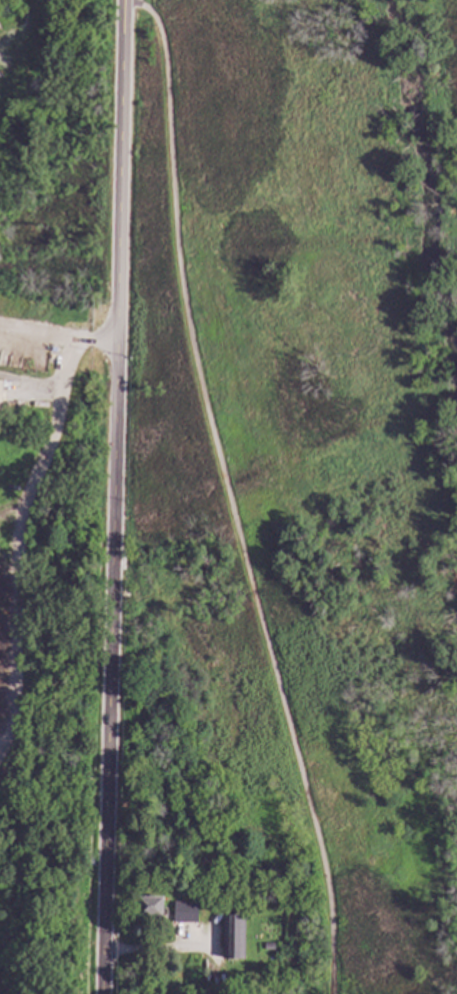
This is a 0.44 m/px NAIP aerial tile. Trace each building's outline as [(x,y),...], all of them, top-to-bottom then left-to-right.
[(163,909),(167,909),(167,917),(133,917),(134,898),(163,898),(163,909)] [(196,923),(173,923),(174,902),(197,902),(196,923)] [(244,960),(222,960),(222,915),(244,916),(244,960)]
